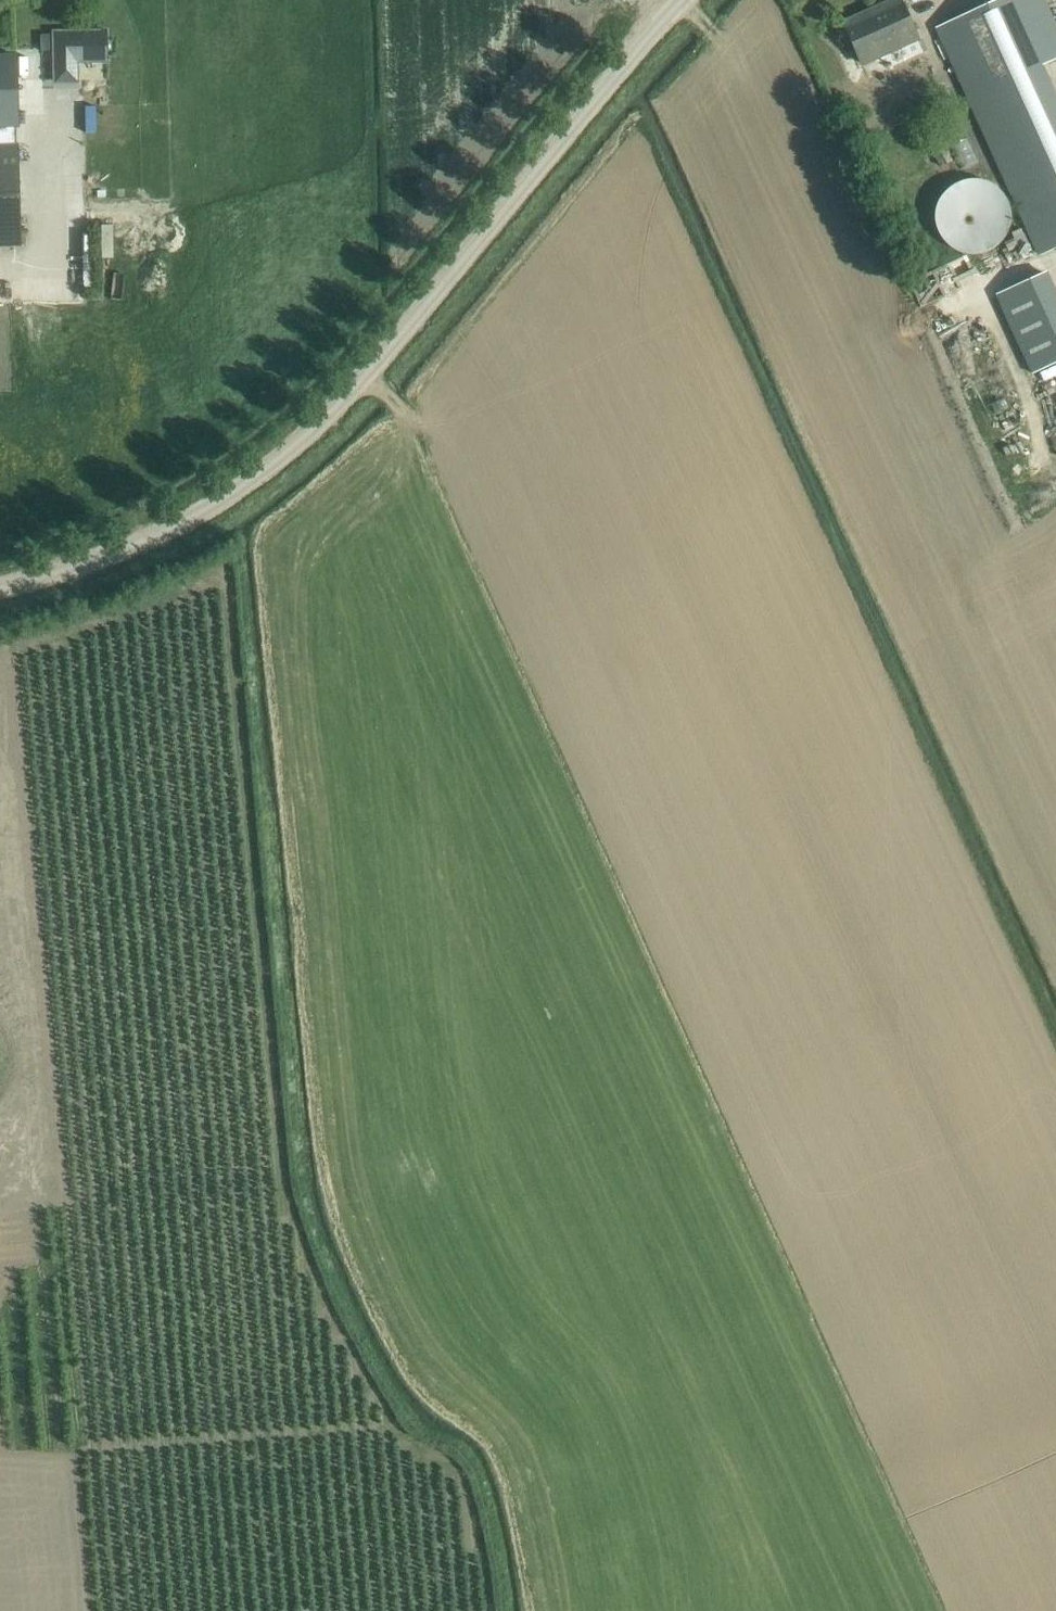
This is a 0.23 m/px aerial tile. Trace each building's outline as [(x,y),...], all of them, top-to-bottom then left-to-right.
[(853,43),(862,63),(918,37),(901,0),(897,0),(844,24),(853,43)] [(936,27),(1031,237),(1039,256),(1055,249),(1055,94),(1043,65),(1055,59),(1055,26),(1044,0),(997,0),(936,27)] [(108,30),(54,31),(55,83),(78,82),(78,62),(109,61),(108,30)] [(14,143),(14,128),(17,128),(17,116),(15,55),(0,55),(0,144),(14,143)] [(23,246),(19,144),(0,145),(0,247),(23,246)] [(947,146),(933,153),(941,167),(954,160),(947,146)] [(1001,191),(1000,189),(997,187),(994,184),(990,182),(987,181),(983,179),(979,179),(975,178),(971,178),(967,179),(964,179),(960,181),(956,182),(953,184),(950,186),(947,189),(944,192),(942,195),(940,199),(938,202),(937,206),(936,210),(936,214),(936,216),(936,220),(937,224),(938,227),(939,231),(941,235),(943,238),(945,241),(948,244),(951,246),(955,248),(958,250),(962,252),(966,253),(969,253),(973,253),(977,253),(981,253),(985,252),(989,250),(992,248),(995,246),(999,244),(1001,241),(1004,238),(1006,235),(1008,231),(1009,227),(1010,224),(1011,220),(1011,216),(1011,212),(1010,208),(1009,204),(1008,200),(1006,197),(1004,194),(1001,191)] [(998,287),(1038,369),(1055,360),(1055,301),(1039,266),(998,287)]
